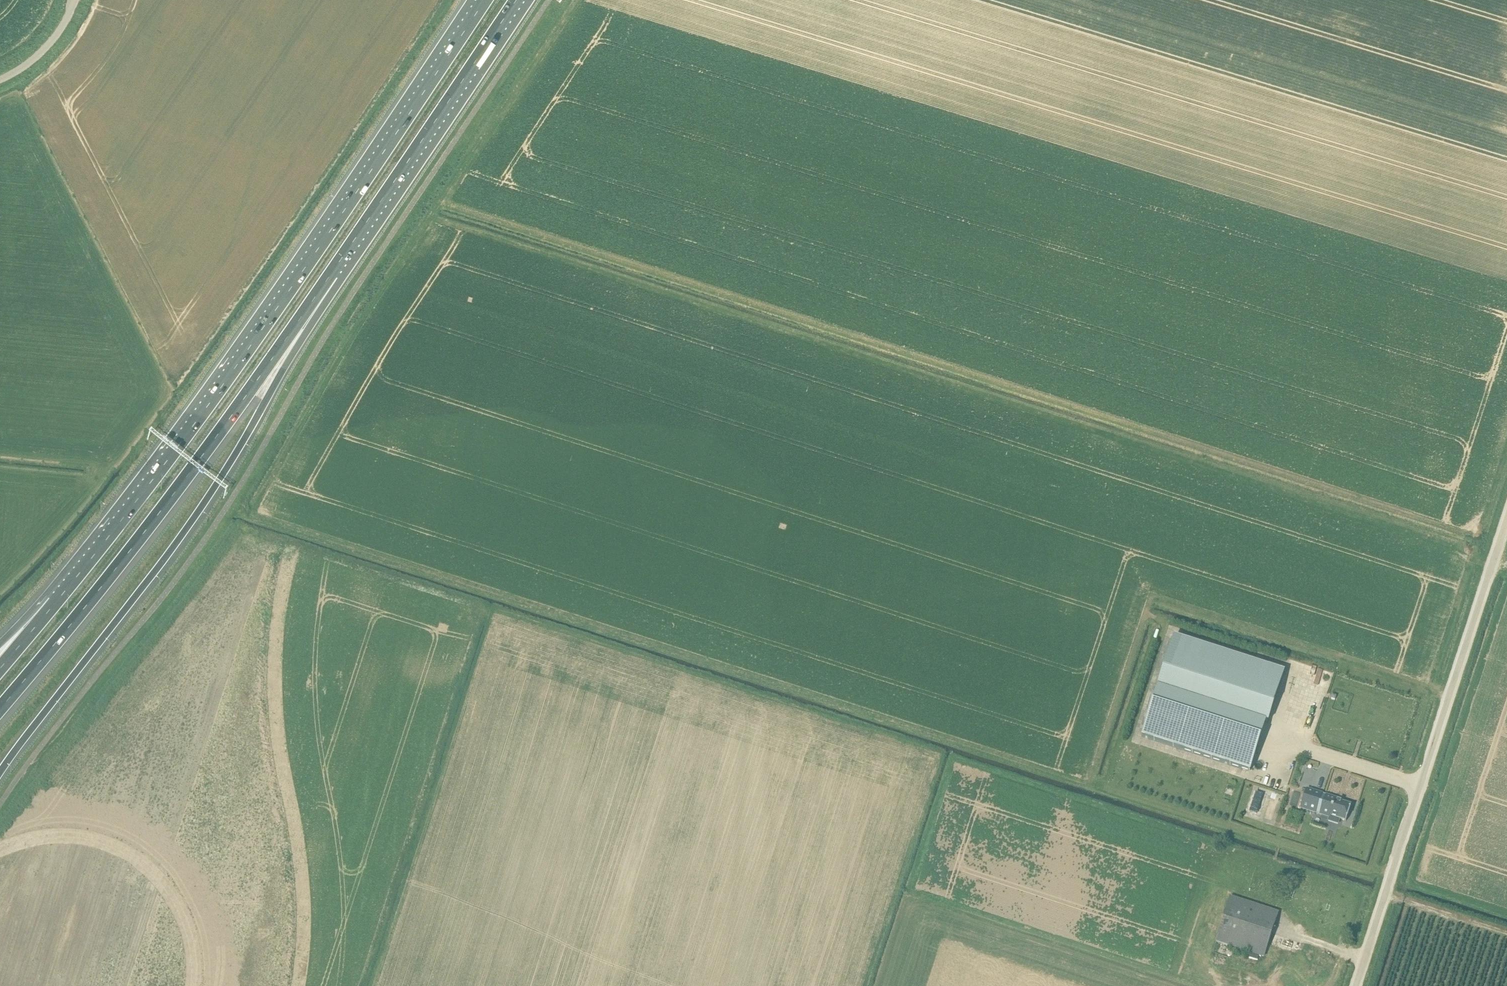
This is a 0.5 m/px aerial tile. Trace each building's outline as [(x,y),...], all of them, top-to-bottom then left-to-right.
[(1284,671),(1174,636),(1142,735),(1251,771),(1284,671)] [(1307,789),(1303,803),(1304,803),(1317,808),(1315,813),(1316,814),(1316,813),(1320,814),(1320,815),(1330,818),(1329,821),(1338,824),(1340,819),(1346,821),(1351,805),(1336,800),(1337,799),(1326,795),(1326,796),(1322,795),(1322,794),(1307,789)] [(1278,912),(1269,909),(1231,897),(1216,941),(1264,957),(1278,912)]
